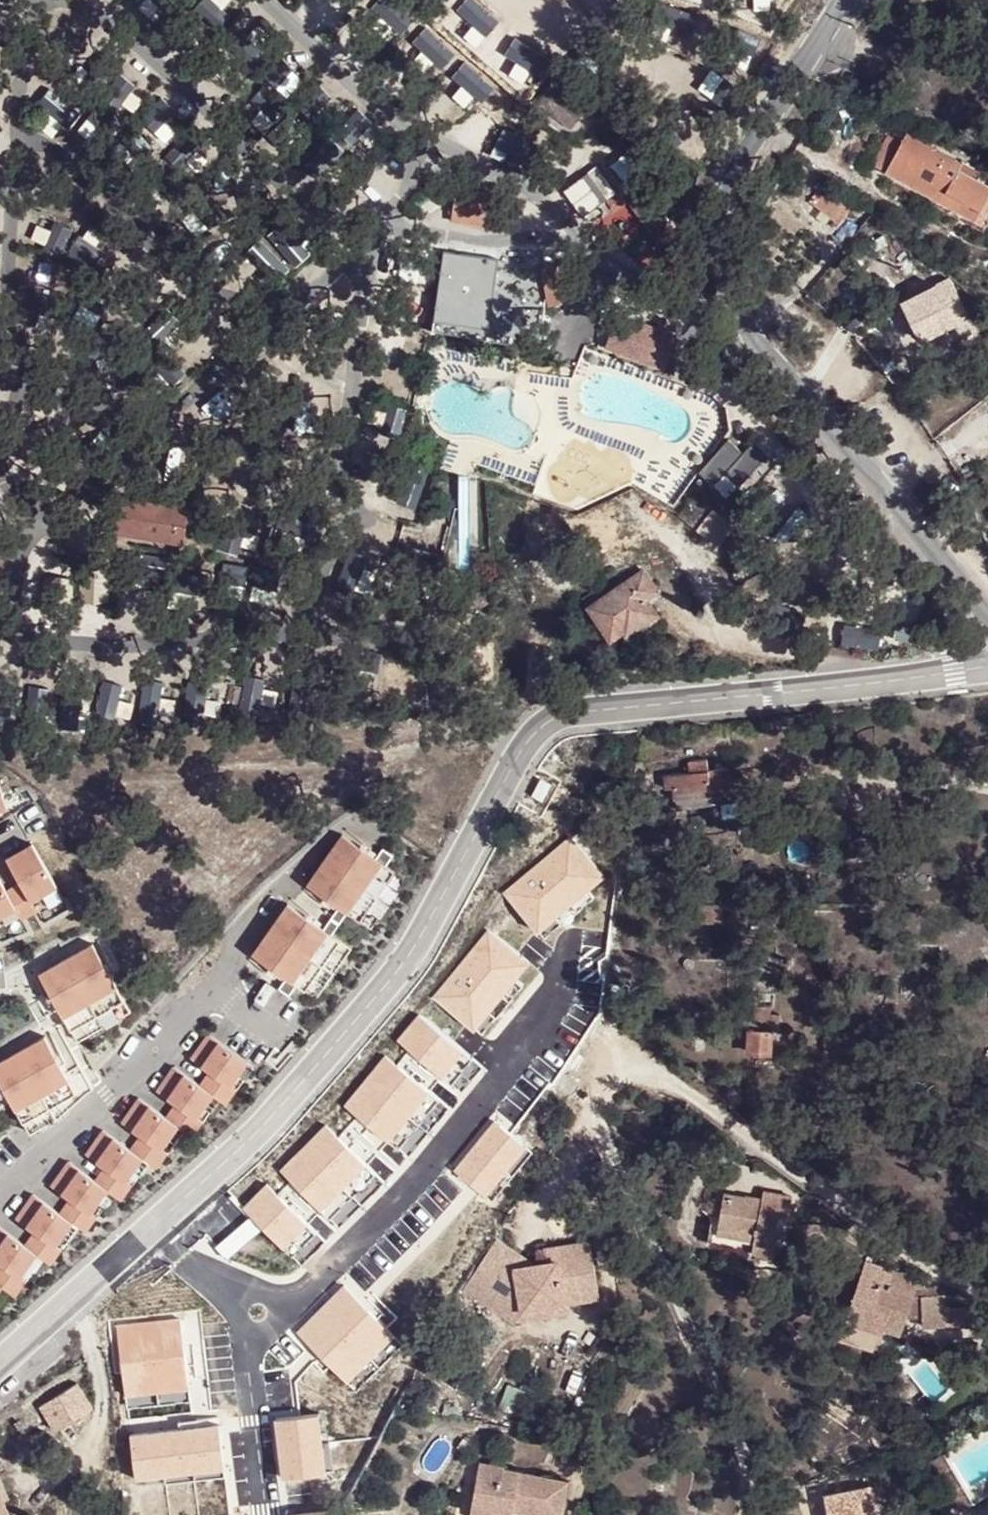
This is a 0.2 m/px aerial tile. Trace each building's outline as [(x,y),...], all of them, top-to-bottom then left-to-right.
[(110,66),(121,51),(101,36),(72,74),(114,105),(131,82),(110,66)] [(565,90),(548,106),(564,122),(581,105),(565,90)] [(336,130),(360,149),(377,128),(352,109),(336,130)] [(987,199),(987,185),(959,170),(962,163),(906,132),(903,139),(891,132),(873,166),(931,196),(928,203),(983,232),(987,224),(987,208),(983,206),(987,199)] [(601,198),(611,192),(595,167),(585,173),(601,198)] [(562,185),(577,213),(598,202),(583,174),(562,185)] [(845,196),(814,176),(802,194),(833,213),(845,196)] [(630,206),(655,242),(673,229),(647,194),(630,206)] [(457,199),(455,219),(508,224),(510,204),(457,199)] [(443,253),(434,321),(487,328),(496,260),(443,253)] [(553,304),(553,311),(563,310),(562,280),(546,281),(547,304),(553,304)] [(966,317),(946,281),(902,307),(899,310),(897,314),(896,316),(898,320),(900,322),(905,323),(909,321),(920,343),(966,317)] [(619,311),(606,345),(661,366),(674,332),(619,311)] [(778,332),(785,339),(790,334),(784,327),(778,332)] [(119,494),(114,533),(183,542),(188,502),(119,494)] [(712,508),(695,494),(679,516),(696,529),(712,508)] [(589,609),(610,641),(623,631),(625,635),(657,613),(648,598),(659,591),(644,569),(589,609)] [(239,682),(242,712),(275,709),(272,679),(239,682)] [(315,680),(315,693),(327,693),(327,680),(315,680)] [(670,774),(672,788),(674,799),(710,795),(710,792),(728,790),(724,767),(707,769),(706,759),(689,761),(690,771),(670,774)] [(664,788),(672,788),(670,774),(663,775),(664,788)] [(540,780),(531,797),(543,803),(551,785),(540,780)] [(403,874),(341,833),(307,885),(369,926),(403,874)] [(56,883),(31,844),(7,859),(18,877),(31,898),(56,883)] [(0,879),(0,911),(14,902),(0,879)] [(30,899),(18,879),(6,886),(22,912),(34,905),(30,899)] [(719,905),(678,905),(678,916),(678,920),(720,921),(719,905)] [(348,948),(285,906),(248,962),(312,1003),(348,948)] [(91,940),(32,973),(71,1042),(130,1009),(91,940)] [(769,1006),(751,1005),(751,1021),(777,1022),(777,1013),(768,1013),(769,1006)] [(0,1052),(0,1080),(23,1121),(84,1087),(49,1025),(0,1052)] [(770,1028),(748,1027),(748,1050),(769,1051),(770,1028)] [(245,1059),(207,1033),(191,1057),(209,1069),(229,1083),(245,1059)] [(212,1091),(173,1065),(157,1089),(176,1101),(195,1114),(212,1091)] [(229,1083),(209,1069),(201,1081),(226,1098),(234,1086),(229,1083)] [(176,1124),(138,1098),(122,1122),(140,1134),(160,1147),(176,1124)] [(195,1114),(176,1101),(168,1113),(193,1130),(201,1118),(195,1114)] [(141,1155),(103,1130),(87,1153),(105,1166),(125,1179),(141,1155)] [(160,1147),(140,1134),(132,1146),(157,1163),(165,1151),(160,1147)] [(105,1187),(67,1161),(51,1185),(69,1197),(89,1211),(105,1187)] [(125,1179),(105,1166),(97,1177),(122,1194),(130,1183),(125,1179)] [(745,1201),(745,1196),(723,1192),(716,1228),(709,1226),(706,1244),(751,1252),(750,1254),(770,1258),(775,1235),(783,1236),(791,1196),(762,1191),(761,1199),(760,1204),(745,1201)] [(70,1220),(32,1194),(16,1218),(35,1230),(54,1243),(70,1220)] [(89,1211),(69,1197),(61,1209),(87,1226),(95,1214),(89,1211)] [(0,1227),(0,1262),(19,1275),(35,1251),(0,1227)] [(54,1243),(35,1230),(27,1242),(52,1259),(60,1247),(54,1243)] [(561,1296),(597,1289),(586,1241),(541,1250),(544,1264),(529,1266),(521,1262),(515,1269),(497,1298),(492,1306),(515,1321),(521,1314),(563,1306),(561,1296)] [(500,1261),(505,1253),(493,1245),(487,1253),(500,1261)] [(487,1253),(470,1282),(477,1285),(494,1259),(500,1263),(500,1261),(487,1253)] [(515,1269),(521,1262),(505,1253),(500,1261),(515,1269)] [(477,1285),(497,1298),(515,1269),(500,1261),(500,1263),(494,1259),(477,1285)] [(0,1262),(0,1279),(16,1290),(24,1278),(19,1275),(0,1262)] [(848,1312),(870,1319),(873,1311),(887,1315),(884,1324),(883,1329),(899,1334),(908,1310),(921,1317),(923,1325),(945,1327),(945,1295),(935,1295),(934,1287),(924,1287),(924,1280),(891,1270),(886,1283),(859,1274),(848,1312)] [(477,1285),(470,1282),(461,1296),(512,1328),(565,1315),(563,1306),(598,1300),(597,1289),(561,1296),(563,1306),(521,1314),(515,1321),(492,1306),(497,1298),(477,1285)] [(873,1311),(870,1319),(884,1324),(887,1315),(873,1311)] [(844,1321),(838,1343),(859,1350),(866,1329),(844,1321)] [(77,1385),(39,1407),(54,1432),(92,1410),(77,1385)] [(971,1507),(987,1496),(987,1478),(971,1488),(956,1463),(987,1443),(987,1428),(943,1459),(971,1507)] [(971,1507),(943,1459),(927,1468),(957,1514),(958,1514),(971,1507)] [(14,1514),(2,1482),(6,1480),(0,1465),(0,1514),(13,1514),(14,1514)] [(477,1468),(472,1503),(548,1476),(504,1468),(503,1472),(477,1468)] [(472,1503),(471,1507),(490,1511),(489,1514),(512,1514),(513,1508),(524,1509),(522,1514),(562,1514),(569,1479),(548,1476),(472,1503)]
